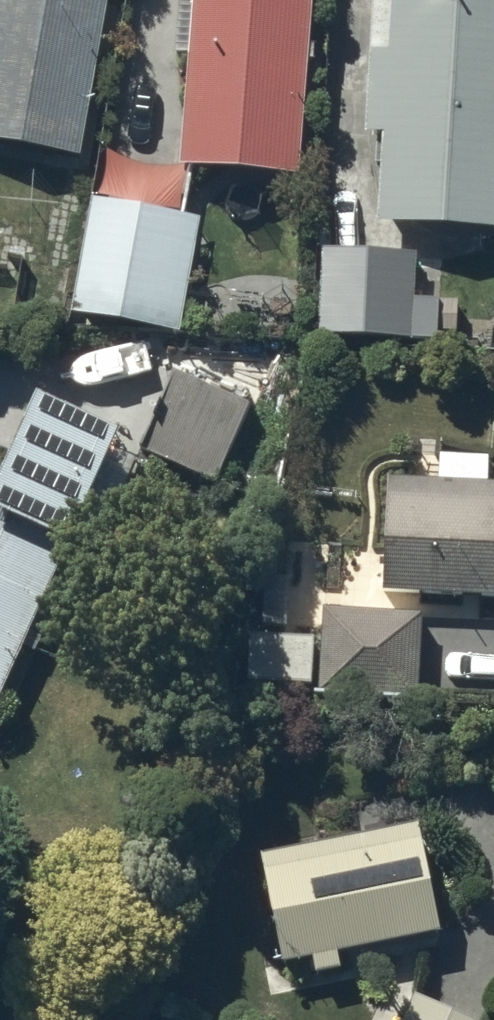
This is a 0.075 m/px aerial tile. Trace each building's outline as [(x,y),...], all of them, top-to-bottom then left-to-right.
[(102,0),(0,0),(0,136),(79,148),(102,0)] [(311,0),(177,0),(174,50),(187,51),(181,156),(298,163),(305,46),(318,46),(320,17),(310,16),(311,0)] [(363,124),(379,125),(375,213),(493,219),(493,0),(369,0),(363,124)] [(95,193),(90,192),(69,306),(179,326),(200,210),(178,205),(186,163),(103,148),(95,193)] [(416,243),(314,240),(311,327),(438,331),(440,255),(415,255),(416,243)] [(254,401),(173,364),(137,443),(219,479),(254,401)] [(31,377),(0,448),(0,497),(66,524),(114,412),(31,377)] [(484,475),(485,449),(435,447),(435,471),(383,469),(379,586),(493,590),(493,476),(484,475)] [(58,557),(0,531),(0,683),(58,557)] [(421,603),(320,600),(318,678),(419,681),(421,603)] [(414,817),(259,850),(280,952),(310,945),(314,964),(339,959),(336,942),(436,921),(414,817)] [(411,986),(396,1019),(488,1019),(411,986)]
